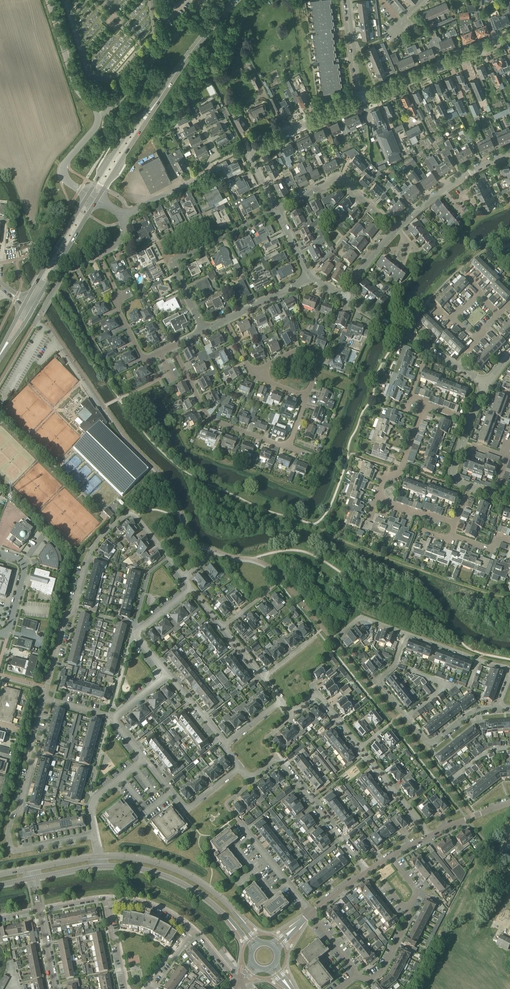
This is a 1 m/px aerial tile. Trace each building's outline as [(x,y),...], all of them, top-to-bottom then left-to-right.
[(315,33),(313,34),(317,60),(319,60),(323,93),(333,92),(341,91),(337,62),(333,62),(333,58),(334,58),(330,27),(332,27),(329,0),(314,0),(311,0),(315,33)] [(440,4),(444,12),(449,10),(446,2),(440,4)] [(438,15),(444,12),(440,4),(434,7),(438,15)] [(468,11),(468,12),(476,11),(475,4),(467,5),(468,11)] [(432,17),(438,15),(434,7),(429,9),(432,17)] [(426,20),(432,17),(429,9),(423,12),(426,20)] [(469,18),(468,12),(468,11),(459,13),(461,26),(463,25),(464,26),(470,40),(471,39),(472,40),(474,39),(474,38),(475,38),(472,29),(471,30),(472,30),(470,31),(467,24),(471,23),(469,18)] [(504,26),(509,23),(509,22),(508,16),(509,16),(507,11),(502,13),(503,15),(500,16),(504,26)] [(504,26),(500,16),(498,17),(496,17),(495,15),(489,18),(492,24),(495,23),(497,28),(504,26)] [(478,20),(484,34),(489,32),(486,24),(484,25),(481,19),(478,20)] [(478,36),(484,34),(478,20),(477,20),(474,21),(477,28),(475,29),(478,36)] [(468,40),(470,40),(464,26),(460,27),(463,34),(461,35),(461,34),(460,34),(464,43),(465,42),(466,43),(468,42),(468,40)] [(445,39),(449,49),(455,46),(453,42),(455,41),(452,36),(457,34),(455,28),(446,32),(449,37),(445,39)] [(434,29),(429,31),(432,38),(433,38),(437,48),(441,47),(443,51),(449,49),(445,39),(441,40),(439,35),(437,36),(434,29)] [(236,43),(241,40),(238,34),(228,39),(232,46),(236,43)] [(428,48),(425,49),(428,57),(435,55),(434,52),(435,52),(433,47),(435,46),(436,49),(437,48),(433,38),(432,38),(428,40),(429,41),(429,43),(427,44),(428,47),(428,48)] [(428,57),(425,49),(421,51),(421,50),(420,47),(417,48),(415,44),(411,46),(415,54),(419,53),(422,60),(428,57)] [(367,50),(369,55),(377,52),(374,46),(367,50)] [(409,54),(404,56),(404,58),(408,66),(415,63),(412,56),(415,54),(411,46),(406,48),(409,54)] [(371,61),(379,58),(377,52),(369,55),(371,61)] [(408,66),(404,58),(398,60),(395,52),(392,54),(392,52),(390,52),(390,54),(394,63),(397,62),(400,69),(408,66)] [(500,62),(504,71),(509,68),(509,67),(509,65),(508,65),(508,64),(505,57),(503,58),(503,57),(498,59),(500,62)] [(374,67),(381,64),(379,58),(371,61),(374,67)] [(495,61),(493,62),(497,72),(500,71),(501,73),(504,72),(504,71),(500,62),(498,59),(496,60),(494,61),(495,61)] [(376,73),(384,69),(381,64),(374,67),(376,73)] [(479,72),(481,77),(488,74),(484,65),(477,68),(479,72)] [(384,69),(376,73),(379,78),(386,75),(384,69)] [(261,86),(254,72),(248,75),(255,89),(261,86)] [(462,72),(456,74),(460,82),(462,81),(464,84),(466,89),(469,88),(467,83),(465,79),(462,72)] [(485,85),(481,77),(479,72),(476,73),(481,86),(485,85)] [(455,84),(452,77),(445,79),(448,87),(455,84)] [(470,81),(478,100),(479,99),(484,97),(485,97),(477,78),(470,81)] [(445,89),(441,81),(436,83),(437,87),(437,88),(439,94),(443,92),(442,90),(445,89)] [(299,101),(301,106),(309,102),(304,91),(298,94),(296,89),(294,90),(292,85),(289,87),(296,102),(299,101)] [(433,94),(429,86),(423,89),(428,101),(432,99),(430,96),(433,94)] [(419,90),(413,93),(416,101),(417,101),(417,103),(424,100),(419,90)] [(192,93),(186,101),(187,101),(190,103),(195,95),(192,93)] [(274,95),(270,97),(276,109),(279,108),(278,105),(283,102),(286,109),(287,109),(288,112),(294,109),(290,102),(287,104),(285,99),(277,103),(274,96),(274,95)] [(418,113),(416,109),(414,105),(411,99),(410,100),(408,95),(401,98),(405,105),(408,104),(410,107),(409,107),(413,115),(418,113)] [(454,102),(459,113),(466,110),(461,99),(454,102)] [(213,106),(210,100),(199,106),(202,112),(209,108),(210,111),(219,106),(218,104),(213,106)] [(441,101),(436,104),(442,117),(448,114),(441,101)] [(468,105),(473,116),(480,113),(475,102),(468,105)] [(232,112),(228,103),(223,105),(228,114),(232,112)] [(393,110),(390,103),(384,105),(386,109),(385,110),(386,113),(388,112),(390,116),(394,114),(393,110)] [(197,112),(192,104),(189,105),(193,114),(197,112)] [(261,113),(267,110),(264,104),(249,111),(253,119),(262,115),(261,113)] [(383,132),(393,154),(400,151),(391,129),(388,130),(386,125),(384,121),(385,121),(383,117),(384,116),(380,107),(376,109),(383,127),(383,132)] [(420,107),(416,109),(418,113),(420,120),(425,118),(420,107)] [(508,108),(493,115),(495,119),(509,113),(509,112),(508,108)] [(218,119),(216,115),(219,114),(216,109),(210,112),(212,115),(205,118),(208,124),(218,119)] [(376,109),(372,111),(376,120),(374,121),(375,124),(377,123),(379,128),(380,128),(382,133),(383,132),(383,127),(376,109)] [(444,122),(458,115),(456,110),(448,114),(442,117),(444,122)] [(351,116),(355,126),(361,123),(362,124),(365,123),(362,117),(359,118),(357,113),(351,116)] [(234,119),(240,131),(244,129),(243,127),(245,126),(243,122),(245,121),(242,115),(234,119)] [(356,128),(355,126),(351,116),(345,119),(347,124),(344,126),(347,133),(348,133),(347,132),(356,128)] [(227,127),(224,122),(227,120),(225,117),(216,122),(217,125),(211,128),(214,134),(227,127)] [(347,133),(344,126),(340,128),(338,122),(330,125),(334,134),(342,130),(344,135),(347,133)] [(181,124),(179,126),(181,131),(179,132),(182,138),(187,135),(197,130),(194,124),(187,128),(184,123),(181,124)] [(401,124),(394,127),(396,132),(397,132),(403,128),(401,124)] [(421,132),(418,125),(406,131),(409,138),(421,132)] [(483,139),(488,150),(495,147),(491,138),(491,139),(490,137),(493,136),(491,132),(492,132),(490,128),(486,130),(489,136),(486,137),(486,138),(483,139)] [(223,135),(216,139),(219,144),(229,139),(229,140),(232,138),(230,134),(228,132),(230,131),(229,129),(221,132),(223,135)] [(327,134),(325,135),(323,129),(315,133),(318,140),(321,138),(322,140),(327,138),(326,137),(328,136),(327,134)] [(502,130),(496,132),(500,144),(507,141),(504,134),(502,130)] [(465,136),(467,141),(471,139),(467,131),(460,134),(461,138),(465,136)] [(382,133),(378,135),(387,157),(393,154),(383,132),(382,133)] [(186,144),(188,143),(190,142),(192,145),(202,140),(199,134),(192,138),(191,135),(183,139),(186,144)] [(309,135),(303,138),(306,145),(307,145),(309,144),(310,145),(311,144),(312,144),(313,147),(314,146),(316,150),(318,153),(321,152),(316,142),(313,143),(313,142),(309,135)] [(328,136),(326,137),(327,138),(328,142),(329,142),(330,144),(334,143),(331,135),(328,136)] [(303,138),(297,141),(300,148),(297,150),(303,160),(305,159),(304,156),(301,150),(304,148),(305,149),(308,148),(306,145),(303,138)] [(483,153),(488,150),(483,139),(477,142),(482,153),(482,152),(483,153)] [(463,150),(467,158),(474,154),(468,142),(465,144),(467,148),(463,150)] [(286,153),(283,155),(285,161),(288,167),(292,165),(290,161),(291,161),(292,161),(290,157),(290,156),(290,155),(293,154),(292,152),(295,151),(291,144),(290,144),(286,146),(287,147),(284,148),(286,153)] [(202,156),(201,154),(207,150),(204,145),(198,148),(196,145),(191,148),(193,153),(196,152),(198,156),(198,155),(199,157),(202,156)] [(446,149),(442,151),(445,157),(444,157),(446,160),(442,162),(447,169),(453,165),(447,155),(451,153),(450,149),(448,145),(447,145),(445,146),(446,149)] [(359,153),(356,150),(353,147),(345,151),(351,156),(349,157),(351,159),(349,162),(353,167),(360,160),(356,157),(359,153)] [(178,168),(180,170),(185,167),(182,161),(185,159),(179,148),(176,150),(178,153),(173,156),(171,153),(167,155),(174,170),(178,168)] [(467,158),(463,150),(459,151),(457,148),(454,149),(461,161),(467,158)] [(139,169),(151,191),(171,181),(164,168),(165,168),(156,150),(155,151),(156,151),(153,152),(155,156),(141,164),(143,167),(139,169)] [(441,173),(447,169),(442,162),(439,164),(433,155),(431,156),(430,154),(427,156),(425,153),(424,153),(427,158),(432,165),(434,164),(441,173)] [(329,162),(332,169),(339,165),(335,158),(329,162)] [(427,158),(424,160),(430,171),(434,168),(432,165),(427,158)] [(228,165),(226,160),(218,164),(221,169),(224,167),(229,177),(233,175),(232,172),(240,168),(237,160),(236,161),(234,162),(228,165)] [(273,160),(264,164),(268,170),(276,166),(277,166),(276,163),(274,163),(273,160)] [(360,160),(353,167),(359,172),(362,169),(364,171),(370,164),(367,161),(364,164),(360,160)] [(326,172),(332,169),(329,162),(323,165),(326,172)] [(304,167),(308,175),(307,173),(310,172),(313,178),(321,174),(317,168),(313,170),(310,165),(305,168),(305,167),(304,167)] [(509,165),(500,169),(503,175),(507,173),(508,176),(509,175),(509,168),(509,165)] [(276,166),(268,170),(271,177),(279,173),(276,166)] [(302,175),(297,177),(300,185),(301,184),(301,185),(306,183),(306,182),(308,181),(306,176),(308,175),(304,167),(300,170),(302,175)] [(419,176),(414,168),(410,171),(411,173),(415,177),(418,181),(420,179),(426,188),(431,184),(424,173),(419,176)] [(426,177),(431,184),(438,179),(436,178),(437,178),(436,176),(435,177),(432,172),(426,177)] [(477,184),(474,186),(477,192),(481,190),(489,186),(485,177),(486,177),(484,172),(480,174),(482,178),(476,181),(475,181),(476,184),(477,183),(477,184)] [(365,174),(359,180),(365,186),(370,181),(372,183),(376,179),(372,175),(369,178),(365,174)] [(238,187),(236,188),(237,190),(239,194),(251,188),(248,182),(247,180),(245,181),(243,177),(240,179),(239,176),(232,179),(233,183),(236,182),(238,187)] [(281,179),(274,183),(277,188),(289,182),(287,183),(284,178),(281,179)] [(289,182),(277,188),(279,194),(288,190),(286,186),(290,184),(292,183),(294,186),(297,185),(294,179),(289,182)] [(388,180),(382,187),(386,190),(392,184),(388,180)] [(383,189),(376,182),(369,189),(376,196),(383,189)] [(415,184),(413,185),(411,183),(407,186),(409,188),(415,196),(421,191),(415,184)] [(485,199),(490,196),(489,193),(492,192),(489,186),(481,190),(482,193),(478,195),(481,201),(485,199)] [(410,200),(415,196),(409,188),(404,192),(410,200)] [(220,204),(224,203),(228,201),(226,197),(222,200),(216,189),(211,191),(204,195),(209,206),(219,201),(220,204)] [(332,195),(324,199),(327,205),(333,202),(336,204),(343,197),(338,192),(333,197),(332,195)] [(243,196),(233,201),(235,207),(238,205),(237,203),(241,201),(244,209),(246,212),(248,211),(259,206),(254,195),(245,199),(243,196)] [(485,199),(487,202),(483,204),(486,210),(494,205),(493,203),(496,201),(493,195),(490,196),(485,199)] [(185,200),(187,203),(182,206),(188,218),(193,216),(194,216),(197,215),(192,206),(195,204),(191,196),(185,200)] [(391,200),(400,209),(405,205),(399,199),(396,202),(395,201),(395,200),(394,198),(391,200)] [(345,200),(339,207),(344,212),(340,216),(342,217),(348,211),(347,210),(351,205),(345,200)] [(393,205),(386,211),(389,214),(393,211),(395,214),(400,209),(391,200),(390,202),(391,203),(392,204),(393,205)] [(318,202),(310,206),(315,214),(316,216),(317,217),(322,215),(323,216),(327,214),(325,209),(322,211),(318,202)] [(168,212),(167,213),(174,226),(182,222),(178,215),(181,213),(177,203),(172,206),(173,207),(167,210),(168,212)] [(224,203),(220,204),(216,207),(217,209),(213,211),(217,219),(216,219),(218,222),(219,222),(219,223),(220,226),(223,224),(224,223),(223,222),(224,221),(225,221),(227,220),(226,219),(229,217),(224,208),(226,207),(224,203)] [(441,216),(445,212),(449,210),(445,205),(441,208),(439,205),(432,210),(436,216),(439,213),(441,216)] [(9,217),(10,211),(7,210),(7,207),(0,206),(0,216),(9,217)] [(348,211),(342,217),(345,220),(348,216),(353,221),(360,214),(354,209),(350,213),(348,211)] [(158,213),(159,217),(153,220),(160,233),(168,229),(164,221),(167,219),(163,211),(158,213)] [(293,222),(302,218),(300,214),(302,213),(301,211),(290,216),(293,222)] [(448,224),(452,220),(455,217),(451,212),(448,215),(445,212),(441,216),(439,218),(443,223),(446,221),(448,224)] [(142,226),(135,229),(140,239),(138,240),(140,244),(143,242),(149,239),(147,233),(150,232),(150,233),(153,231),(148,221),(146,216),(143,218),(145,222),(141,224),(142,226)] [(304,217),(302,218),(293,222),(296,229),(303,226),(304,228),(311,224),(308,218),(305,220),(304,217)] [(452,220),(448,224),(445,226),(450,231),(452,229),(454,231),(462,225),(458,220),(454,223),(452,220)] [(414,231),(410,233),(415,238),(418,235),(425,230),(423,227),(418,222),(411,227),(414,231)] [(353,230),(365,238),(367,240),(369,238),(371,239),(378,230),(371,225),(365,231),(362,229),(363,229),(357,225),(354,229),(353,230)] [(261,243),(267,240),(266,238),(274,233),(270,226),(257,233),(259,238),(255,241),(257,245),(261,243)] [(302,240),(313,234),(311,235),(310,233),(309,233),(307,230),(299,234),(302,240)] [(363,240),(365,238),(353,230),(350,234),(355,238),(357,236),(359,238),(352,246),(360,253),(367,244),(363,240)] [(424,243),(431,237),(429,235),(425,230),(418,235),(420,238),(417,241),(421,246),(424,243)] [(315,244),(321,241),(324,240),(323,236),(313,241),(311,239),(314,237),(313,234),(302,240),(305,246),(311,243),(312,245),(315,244)] [(249,236),(234,244),(239,253),(254,246),(249,236)] [(424,243),(427,246),(423,249),(427,254),(435,247),(433,245),(435,243),(431,237),(424,243)] [(267,240),(261,243),(265,250),(267,249),(269,252),(278,247),(276,245),(279,243),(276,239),(269,243),(267,240)] [(343,249),(348,253),(343,259),(350,265),(354,260),(357,257),(352,253),(354,251),(347,245),(345,247),(343,249)] [(311,257),(321,252),(320,249),(316,250),(315,247),(308,251),(311,257)] [(136,256),(133,257),(140,271),(141,270),(143,269),(152,265),(150,261),(155,259),(150,249),(136,256)] [(220,254),(211,258),(213,263),(216,262),(218,266),(223,264),(224,266),(229,263),(226,257),(227,256),(226,254),(227,253),(226,251),(224,252),(223,250),(219,251),(220,254)] [(283,252),(278,255),(277,251),(266,257),(264,258),(265,261),(267,260),(272,258),(275,265),(286,259),(283,252)] [(311,257),(314,264),(321,260),(319,256),(323,255),(321,252),(311,257)] [(192,278),(200,274),(197,267),(205,263),(207,266),(210,265),(206,258),(206,257),(198,261),(198,262),(195,263),(187,268),(192,278)] [(263,258),(260,260),(264,270),(268,268),(263,258)] [(386,270),(392,262),(386,258),(384,261),(381,259),(376,266),(381,270),(383,268),(386,270)] [(475,269),(482,262),(478,258),(472,265),(468,269),(469,270),(473,266),(475,269)] [(123,270),(122,268),(121,265),(120,265),(119,262),(116,263),(115,262),(112,264),(112,265),(112,266),(113,269),(113,270),(112,270),(112,271),(113,272),(113,273),(114,273),(115,273),(116,274),(120,272),(122,275),(120,276),(123,282),(131,278),(127,270),(124,272),(123,270)] [(394,276),(400,268),(394,264),(392,267),(389,265),(392,262),(386,270),(384,272),(389,276),(391,274),(394,276)] [(485,266),(482,262),(475,269),(477,271),(473,275),(474,277),(485,266)] [(333,267),(326,263),(320,272),(327,277),(333,267)] [(335,272),(331,279),(337,283),(343,274),(340,272),(344,266),(338,263),(334,269),(333,270),(335,272)] [(234,273),(237,272),(241,270),(238,264),(231,268),(234,273)] [(152,265),(143,269),(141,270),(143,275),(146,274),(149,282),(162,275),(158,266),(153,268),(152,265)] [(275,269),(270,271),(270,272),(272,276),(273,277),(278,275),(280,279),(293,273),(290,266),(277,272),(276,272),(275,269)] [(489,269),(485,266),(474,277),(476,278),(480,274),(482,276),(489,269)] [(400,268),(394,276),(391,279),(397,283),(399,280),(402,282),(406,277),(405,277),(408,274),(402,270),(400,273),(397,271),(400,268)] [(483,282),(493,273),(489,269),(482,276),(485,278),(482,281),(483,282)] [(206,275),(209,281),(216,277),(213,271),(206,275)] [(259,281),(252,284),(254,288),(256,291),(259,290),(259,289),(265,286),(266,287),(269,285),(268,282),(267,280),(272,278),(271,277),(272,276),(270,272),(269,273),(268,271),(263,273),(262,271),(256,275),(259,281)] [(98,283),(99,286),(102,285),(105,291),(109,289),(105,281),(101,283),(100,282),(101,282),(96,273),(93,275),(93,274),(89,276),(90,277),(89,277),(93,285),(98,283)] [(490,283),(496,276),(493,273),(483,282),(485,284),(488,281),(490,283)] [(489,288),(486,291),(487,292),(493,286),(493,287),(498,282),(500,280),(496,276),(490,283),(492,285),(489,288)] [(463,279),(459,282),(466,289),(468,287),(475,294),(476,292),(469,285),(463,279)] [(212,292),(206,280),(195,285),(202,298),(212,292)] [(365,280),(359,287),(362,289),(363,290),(360,293),(364,297),(367,293),(370,289),(368,287),(370,284),(365,280)] [(157,294),(160,298),(162,297),(168,294),(167,293),(171,291),(167,285),(163,287),(160,281),(150,286),(152,289),(150,290),(153,296),(157,294)] [(233,291),(229,293),(231,296),(234,302),(239,299),(240,300),(242,299),(241,298),(249,294),(243,281),(238,284),(240,288),(233,291)] [(459,282),(455,286),(464,295),(466,293),(464,291),(466,289),(459,282)] [(486,294),(484,296),(486,297),(489,294),(493,290),(495,292),(501,286),(498,282),(493,287),(493,286),(487,292),(486,294)] [(86,291),(85,291),(81,284),(78,285),(78,284),(74,286),(74,287),(76,291),(73,292),(75,296),(78,295),(78,296),(82,294),(85,299),(88,297),(90,301),(94,299),(91,292),(87,293),(86,291)] [(370,289),(367,293),(370,295),(371,296),(368,300),(372,303),(375,300),(378,295),(376,293),(378,291),(373,286),(370,289)] [(386,286),(380,293),(383,295),(385,293),(386,293),(389,289),(386,286)] [(464,295),(455,286),(452,289),(454,292),(456,294),(458,296),(461,294),(463,296),(464,295)] [(496,299),(505,289),(501,286),(495,292),(497,294),(494,297),(496,299)] [(450,287),(446,291),(453,298),(455,300),(457,299),(454,296),(456,294),(454,292),(452,289),(450,287)] [(502,299),(509,293),(505,289),(496,299),(497,300),(500,297),(502,299)] [(215,312),(224,307),(219,297),(221,296),(223,300),(226,298),(223,291),(208,298),(210,301),(208,303),(208,302),(207,303),(205,304),(207,309),(213,306),(215,312)] [(454,302),(455,300),(453,298),(446,291),(443,295),(449,301),(451,299),(454,302)] [(380,293),(378,295),(375,300),(378,302),(376,306),(380,309),(383,306),(388,299),(386,297),(383,295),(380,293)] [(504,301),(502,304),(503,306),(506,303),(509,299),(509,294),(509,293),(502,299),(504,301)] [(443,295),(439,299),(446,305),(448,307),(450,306),(447,303),(449,301),(443,295)] [(283,303),(285,308),(282,309),(286,318),(291,315),(288,310),(297,306),(297,297),(289,297),(289,300),(283,303)] [(313,298),(313,299),(305,297),(302,306),(313,310),(317,299),(313,298)] [(163,309),(165,312),(171,309),(173,312),(176,311),(177,310),(178,309),(179,310),(180,309),(179,306),(178,307),(174,298),(164,304),(162,301),(156,304),(159,311),(163,309)] [(447,309),(448,308),(439,299),(435,302),(442,309),(444,307),(447,309)] [(96,318),(89,321),(92,325),(99,321),(102,320),(100,316),(107,312),(106,309),(107,309),(105,305),(104,305),(100,307),(99,305),(95,306),(96,309),(95,309),(98,314),(94,315),(96,318)] [(320,311),(317,310),(313,320),(316,322),(320,313),(330,316),(333,308),(323,305),(320,311)] [(286,318),(282,309),(279,311),(277,306),(268,310),(272,319),(279,316),(281,320),(286,318)] [(132,314),(129,315),(133,322),(136,321),(139,320),(138,320),(141,318),(142,317),(144,321),(152,317),(148,309),(140,313),(139,314),(137,311),(136,312),(136,311),(135,310),(134,310),(133,311),(132,312),(132,313),(132,314)] [(424,326),(430,319),(428,317),(431,314),(430,314),(431,313),(430,312),(429,313),(426,315),(427,316),(420,322),(424,326)] [(344,328),(348,317),(339,314),(335,325),(344,328)] [(175,315),(162,322),(164,325),(169,322),(174,332),(182,328),(182,330),(186,328),(185,326),(188,325),(183,315),(177,318),(175,315)] [(263,315),(254,320),(258,328),(262,326),(264,329),(268,327),(269,327),(272,326),(268,318),(265,320),(263,315)] [(427,329),(437,320),(436,320),(438,318),(437,317),(435,319),(435,318),(432,321),(430,319),(424,326),(427,329)] [(100,323),(102,327),(106,325),(108,329),(104,331),(105,334),(98,337),(100,342),(110,337),(108,333),(109,332),(118,328),(116,325),(117,324),(116,320),(115,321),(114,320),(110,323),(108,319),(100,323)] [(434,323),(427,329),(431,333),(438,327),(435,324),(438,321),(439,320),(438,319),(434,323)] [(237,326),(240,332),(243,331),(244,332),(246,331),(247,334),(249,333),(250,336),(253,334),(255,340),(259,338),(256,333),(252,325),(249,327),(246,321),(237,326)] [(156,337),(155,337),(154,335),(153,333),(157,331),(153,323),(145,327),(148,334),(150,333),(151,336),(147,338),(147,339),(146,340),(146,341),(147,342),(148,343),(149,343),(151,346),(152,346),(152,347),(156,345),(155,344),(158,343),(157,340),(156,337)] [(364,327),(353,323),(351,329),(348,328),(344,337),(351,339),(352,335),(354,337),(357,335),(361,337),(364,327)] [(509,335),(509,330),(503,323),(501,325),(505,328),(503,330),(509,336),(509,335)] [(314,339),(315,339),(319,326),(314,324),(311,331),(310,331),(309,334),(309,335),(301,333),(299,337),(303,338),(301,342),(309,344),(310,340),(314,341),(314,339)] [(509,336),(503,330),(500,332),(498,330),(499,329),(494,324),(492,327),(499,334),(499,333),(505,340),(509,336)] [(319,326),(315,339),(318,341),(316,347),(323,350),(327,341),(322,339),(324,336),(325,333),(324,332),(323,331),(324,328),(319,326)] [(438,327),(431,333),(435,337),(441,330),(444,327),(442,326),(440,329),(438,327)] [(443,335),(445,334),(442,331),(445,329),(444,327),(435,337),(439,341),(441,338),(443,336),(443,335)] [(445,341),(453,332),(452,331),(449,333),(447,331),(445,334),(443,335),(443,336),(441,338),(445,341)] [(445,341),(448,345),(454,339),(454,338),(452,336),(454,334),(453,332),(445,341)] [(285,334),(281,336),(287,347),(295,343),(291,337),(293,336),(291,333),(286,336),(285,334)] [(454,339),(448,345),(452,348),(462,339),(465,335),(463,333),(459,337),(458,338),(456,340),(454,339)] [(204,348),(208,356),(212,354),(210,349),(212,348),(223,343),(219,335),(213,339),(212,338),(208,340),(210,344),(204,348)] [(271,339),(273,342),(267,345),(272,354),(279,350),(276,344),(280,342),(277,336),(271,339)] [(493,338),(502,347),(506,343),(500,337),(497,339),(494,336),(493,338)] [(112,351),(104,355),(106,360),(116,355),(114,350),(116,349),(116,350),(124,345),(122,342),(124,342),(122,338),(121,339),(120,338),(117,340),(116,340),(114,337),(107,340),(109,344),(112,343),(114,347),(111,348),(112,351)] [(493,338),(491,339),(494,342),(492,344),(499,351),(502,347),(493,338)] [(459,344),(463,340),(462,339),(452,348),(455,352),(462,346),(459,344)] [(487,344),(486,345),(489,348),(495,354),(499,351),(492,344),(490,347),(487,344)] [(331,358),(328,364),(333,366),(333,367),(338,369),(339,365),(342,366),(344,362),(346,363),(349,353),(350,350),(339,345),(338,349),(334,359),(331,358)] [(462,346),(455,352),(459,356),(465,350),(465,349),(468,346),(466,345),(463,348),(462,346)] [(486,345),(484,347),(487,350),(485,352),(492,358),(495,354),(489,348),(486,345)] [(198,360),(208,356),(204,348),(203,348),(205,351),(202,353),(202,352),(195,356),(191,349),(183,352),(188,362),(196,358),(197,357),(198,360)] [(212,354),(208,356),(210,360),(210,361),(216,358),(219,357),(224,365),(232,361),(227,351),(225,353),(223,348),(212,354)] [(403,350),(398,362),(409,366),(412,367),(415,359),(412,358),(413,354),(409,352),(410,350),(404,348),(403,350)] [(261,349),(251,354),(255,361),(263,357),(264,358),(265,358),(261,349)] [(480,351),(479,352),(481,355),(488,362),(492,358),(485,352),(483,354),(480,351)] [(479,352),(477,354),(480,357),(478,359),(484,365),(488,362),(481,355),(479,352)] [(126,369),(124,366),(126,365),(134,361),(133,358),(134,357),(132,353),(131,354),(128,355),(126,353),(122,355),(123,357),(122,358),(125,362),(122,364),(121,362),(114,365),(118,373),(126,369)] [(473,358),(471,357),(468,354),(467,356),(471,360),(474,363),(481,369),(484,365),(478,359),(476,361),(473,358)] [(200,364),(193,367),(196,373),(200,371),(200,373),(206,370),(203,364),(207,361),(210,360),(208,356),(198,360),(200,364)] [(398,362),(394,374),(405,378),(408,379),(409,379),(410,377),(409,376),(410,371),(408,370),(409,366),(398,362)] [(225,369),(226,370),(222,372),(225,377),(230,375),(232,381),(240,377),(236,369),(232,371),(230,368),(229,366),(225,369)] [(142,368),(138,370),(139,372),(138,372),(142,379),(140,380),(142,384),(146,382),(144,378),(150,375),(149,372),(150,372),(148,368),(147,369),(146,368),(143,370),(142,368)] [(427,381),(430,372),(424,370),(421,379),(427,381)] [(207,378),(212,375),(210,372),(201,377),(203,380),(198,382),(203,391),(212,386),(207,378)] [(432,383),(436,374),(430,372),(427,381),(432,383)] [(394,374),(390,385),(400,389),(404,391),(404,390),(405,391),(406,388),(404,388),(406,383),(403,382),(405,378),(394,374)] [(440,379),(441,379),(442,376),(436,374),(432,383),(438,385),(440,379)] [(446,381),(441,379),(440,379),(438,385),(437,388),(436,388),(436,390),(438,391),(439,389),(443,390),(446,381)] [(448,392),(452,383),(446,381),(443,390),(448,392)] [(241,385),(239,392),(248,394),(245,403),(248,404),(251,397),(248,396),(250,391),(251,386),(252,385),(245,382),(244,384),(243,386),(241,385)] [(188,392),(184,383),(176,387),(175,384),(162,391),(165,395),(169,393),(168,392),(176,388),(180,396),(188,392)] [(453,394),(457,385),(452,383),(448,392),(453,394)] [(400,389),(390,385),(390,386),(387,385),(383,396),(385,397),(399,402),(402,395),(399,394),(400,389)] [(459,396),(463,387),(457,385),(453,394),(459,396)] [(265,404),(268,396),(265,395),(266,392),(265,391),(265,389),(260,387),(257,396),(263,398),(262,403),(265,404)] [(463,387),(459,396),(465,398),(467,394),(468,393),(469,391),(468,390),(469,389),(463,387)] [(322,391),(318,402),(324,404),(322,407),(331,410),(334,403),(331,402),(333,395),(330,394),(322,391)] [(268,396),(265,404),(269,405),(270,400),(279,403),(282,395),(273,392),(271,398),(268,396)] [(226,399),(224,396),(218,399),(215,393),(206,397),(210,406),(216,402),(220,405),(226,399)] [(508,398),(498,394),(496,393),(494,399),(497,399),(506,403),(508,398)] [(226,399),(220,405),(222,406),(225,407),(222,416),(229,418),(233,409),(229,408),(230,405),(228,404),(230,399),(233,401),(233,399),(230,398),(231,398),(228,397),(226,399)] [(280,411),(278,415),(290,420),(291,416),(285,414),(285,413),(287,408),(294,410),(297,401),(288,398),(286,403),(283,402),(280,411)] [(504,408),(506,403),(497,399),(495,404),(504,408)] [(84,410),(78,416),(84,422),(79,427),(80,427),(79,428),(85,434),(83,436),(85,437),(84,438),(85,439),(102,422),(105,425),(107,424),(96,408),(94,410),(88,400),(84,402),(80,405),(83,408),(82,409),(84,410)] [(180,400),(172,404),(174,408),(182,404),(180,400)] [(196,407),(192,400),(183,404),(187,411),(196,407)] [(495,404),(493,409),(503,412),(504,408),(495,404)] [(321,423),(325,411),(316,408),(312,420),(321,423)] [(388,409),(384,421),(390,423),(398,426),(400,419),(401,418),(398,417),(398,416),(399,413),(388,409)] [(501,417),(503,412),(493,409),(492,413),(492,414),(498,416),(501,417)] [(248,414),(240,411),(239,413),(236,421),(247,425),(250,418),(247,416),(248,414)] [(492,414),(492,413),(489,412),(487,417),(496,421),(498,416),(492,414)] [(191,413),(184,417),(185,420),(187,419),(189,423),(191,427),(194,426),(201,422),(197,414),(194,415),(192,415),(191,413)] [(271,425),(275,427),(273,435),(276,436),(276,437),(279,438),(280,436),(283,437),(286,429),(276,425),(279,417),(275,416),(271,425)] [(254,417),(254,418),(252,423),(255,425),(254,428),(265,432),(267,425),(256,421),(257,419),(254,417)] [(495,426),(496,421),(487,417),(485,422),(495,426)] [(390,423),(384,421),(379,419),(375,430),(386,434),(389,435),(391,428),(389,427),(390,423)] [(439,425),(449,429),(451,423),(442,419),(439,425)] [(104,427),(105,425),(102,422),(85,439),(84,438),(73,449),(122,497),(148,470),(104,427)] [(485,422),(483,427),(493,431),(497,432),(497,430),(494,429),(495,426),(485,422)] [(324,428),(315,425),(313,428),(309,426),(305,438),(313,440),(315,434),(321,436),(324,428)] [(447,435),(449,429),(439,425),(437,430),(437,431),(444,433),(444,434),(447,435)] [(483,427),(482,432),(491,435),(493,431),(483,427)] [(201,435),(199,438),(205,440),(206,438),(214,441),(215,442),(213,447),(216,448),(220,438),(216,437),(218,432),(211,430),(210,432),(203,429),(202,431),(199,432),(201,435)] [(437,430),(433,429),(434,430),(433,432),(432,432),(431,435),(432,435),(442,439),(444,434),(444,433),(437,431),(437,430)] [(384,439),(386,434),(375,430),(371,442),(375,444),(389,449),(390,446),(385,445),(387,440),(384,439)] [(490,440),(491,435),(482,432),(480,437),(490,440)] [(224,449),(225,447),(233,449),(231,453),(235,454),(238,445),(235,444),(237,440),(225,435),(220,447),(224,449)] [(440,444),(442,439),(432,435),(430,441),(440,444)] [(488,445),(490,440),(480,437),(478,442),(488,445)] [(438,450),(440,444),(430,441),(428,447),(438,450)] [(251,455),(249,460),(253,461),(256,452),(253,451),(255,447),(244,442),(241,451),(251,455)] [(375,444),(371,456),(385,461),(386,458),(388,453),(385,452),(386,448),(384,447),(375,444)] [(436,456),(438,450),(428,447),(426,452),(436,456)] [(266,452),(267,450),(263,449),(259,457),(268,461),(267,463),(272,466),(275,459),(270,457),(271,454),(266,452)] [(434,461),(436,456),(426,452),(424,458),(427,459),(434,461)] [(280,456),(277,465),(287,469),(286,472),(286,474),(289,475),(290,474),(293,466),(294,463),(290,461),(284,458),(284,457),(280,456)] [(436,462),(434,461),(427,459),(425,465),(434,468),(436,462)] [(468,470),(472,461),(466,459),(463,469),(468,470)] [(473,472),(476,463),(472,461),(468,470),(473,472)] [(307,466),(298,462),(296,467),(293,466),(290,474),(293,475),(294,472),(304,475),(306,472),(305,472),(307,466)] [(359,475),(365,477),(373,480),(375,472),(373,471),(374,467),(363,463),(359,475)] [(478,474),(481,464),(476,463),(473,472),(478,474)] [(486,466),(485,466),(481,464),(478,474),(483,476),(484,473),(483,473),(486,466)] [(432,474),(434,468),(425,465),(423,470),(432,474)] [(491,465),(488,475),(493,476),(496,467),(491,465)] [(365,477),(359,475),(354,473),(350,485),(361,489),(364,490),(366,482),(364,481),(365,477)] [(408,490),(412,481),(406,479),(403,488),(408,490)] [(414,493),(417,483),(412,481),(408,490),(414,493)] [(420,495),(423,485),(417,483),(414,493),(420,495)] [(435,487),(429,484),(428,487),(429,487),(426,494),(427,494),(432,496),(435,487)] [(359,493),(361,489),(350,485),(346,496),(350,498),(359,501),(362,494),(359,493)] [(429,487),(428,487),(423,485),(420,495),(426,497),(427,494),(426,494),(429,487)] [(441,489),(435,487),(432,496),(438,498),(441,489)] [(443,500),(447,491),(441,489),(438,498),(443,500)] [(447,491),(443,500),(449,502),(452,493),(447,491)] [(452,493),(449,502),(454,504),(454,505),(456,506),(458,501),(456,500),(458,495),(452,493)] [(361,502),(359,501),(350,498),(346,510),(351,512),(360,515),(363,507),(360,506),(361,502)] [(478,508),(488,511),(490,505),(481,502),(478,508)] [(486,517),(488,511),(478,508),(477,513),(486,517)] [(109,511),(107,509),(103,512),(105,514),(110,518),(113,515),(109,511)] [(362,516),(360,515),(351,512),(346,524),(360,529),(363,521),(360,520),(362,516)] [(484,523),(486,517),(477,513),(474,519),(484,523)] [(387,525),(384,523),(385,520),(377,517),(374,524),(371,523),(368,530),(383,536),(384,533),(385,532),(387,525)] [(396,536),(403,521),(401,525),(397,524),(398,521),(390,518),(387,525),(385,532),(396,536)] [(482,528),(484,523),(474,519),(473,524),(473,525),(479,527),(482,528)] [(122,524),(116,528),(119,533),(123,529),(126,533),(125,534),(135,526),(130,521),(124,526),(122,524)] [(403,521),(396,536),(395,541),(406,545),(405,549),(408,551),(414,536),(406,533),(408,530),(403,528),(406,522),(403,521)] [(33,530),(26,525),(26,524),(24,522),(20,527),(17,524),(9,536),(10,536),(11,534),(13,536),(9,542),(12,544),(19,549),(21,545),(21,546),(22,546),(22,545),(25,542),(25,543),(26,542),(27,541),(28,541),(28,540),(29,539),(29,538),(28,537),(31,534),(30,534),(33,530)] [(473,525),(473,524),(469,523),(467,529),(477,533),(479,527),(473,525)] [(129,544),(135,539),(133,537),(138,533),(137,531),(137,530),(135,527),(134,528),(134,527),(135,527),(135,526),(125,534),(128,537),(125,539),(129,544)] [(475,539),(477,533),(467,529),(465,535),(475,539)] [(114,541),(117,544),(124,539),(122,535),(114,541)] [(138,549),(147,542),(143,537),(137,542),(135,539),(129,544),(130,543),(132,546),(135,543),(139,549),(138,549)] [(424,558),(431,540),(428,539),(426,543),(422,541),(421,544),(416,542),(412,554),(424,558)] [(109,560),(112,555),(110,554),(114,547),(106,541),(104,544),(103,544),(101,547),(100,550),(106,554),(104,556),(109,560)] [(142,559),(147,555),(145,552),(150,548),(146,543),(147,542),(138,549),(142,555),(140,556),(142,559)] [(428,547),(424,558),(436,562),(440,551),(441,548),(442,544),(442,545),(435,542),(434,542),(432,548),(428,547)] [(37,558),(38,559),(38,560),(39,560),(37,561),(37,562),(38,563),(38,564),(40,563),(40,564),(40,565),(40,566),(57,570),(58,568),(58,565),(58,563),(58,562),(61,562),(61,558),(60,555),(59,552),(57,549),(56,548),(54,550),(52,547),(51,546),(49,545),(48,544),(37,558)] [(449,563),(453,551),(454,548),(451,547),(450,551),(445,550),(444,552),(440,551),(436,562),(448,566),(449,563)] [(461,567),(466,552),(459,549),(458,552),(453,551),(449,563),(461,567)] [(147,555),(142,559),(146,564),(149,561),(151,564),(152,564),(153,565),(156,562),(155,561),(160,558),(155,552),(149,557),(147,555)] [(473,571),(477,559),(478,556),(470,554),(469,556),(465,555),(461,567),(473,571)] [(477,559),(473,571),(485,575),(490,561),(482,558),(481,561),(477,559)] [(94,561),(93,565),(94,565),(93,566),(102,569),(106,569),(107,564),(108,561),(102,559),(101,562),(95,560),(95,561),(94,561)] [(509,566),(509,565),(503,562),(502,565),(498,564),(494,575),(505,579),(507,575),(509,566)] [(0,565),(0,597),(6,598),(13,573),(6,571),(7,569),(5,568),(4,571),(2,570),(3,566),(0,565)] [(213,583),(218,579),(216,577),(220,574),(212,565),(207,569),(212,576),(209,578),(213,583)] [(129,569),(127,575),(131,576),(139,578),(139,579),(140,577),(140,578),(141,574),(141,572),(135,571),(135,568),(129,566),(129,569)] [(48,578),(50,573),(35,569),(33,577),(31,576),(30,581),(32,581),(30,588),(42,592),(41,594),(51,596),(55,580),(48,578)] [(200,574),(195,579),(200,585),(197,587),(202,592),(206,589),(204,586),(208,584),(207,583),(208,582),(205,579),(205,580),(200,574)] [(128,576),(126,580),(130,581),(138,583),(139,580),(138,579),(139,578),(131,576),(127,575),(128,576)] [(231,593),(226,597),(230,603),(233,601),(236,605),(237,605),(238,606),(239,605),(243,603),(242,602),(243,601),(241,598),(239,595),(238,595),(237,593),(235,590),(231,593)] [(272,599),(275,603),(273,605),(277,611),(283,607),(280,604),(283,601),(282,599),(280,596),(277,593),(276,594),(275,593),(272,596),(273,597),(271,598),(272,599)] [(226,606),(229,604),(223,597),(218,601),(221,606),(218,608),(220,610),(219,611),(221,613),(222,613),(224,616),(226,615),(226,616),(229,614),(229,613),(230,612),(229,611),(229,610),(226,606)] [(94,607),(95,604),(84,601),(84,602),(83,601),(82,605),(83,605),(82,607),(89,608),(88,611),(96,613),(97,608),(94,607)] [(186,602),(182,605),(187,611),(191,617),(199,610),(196,606),(195,605),(193,607),(190,604),(190,603),(189,603),(189,602),(188,601),(186,602)] [(268,609),(265,604),(265,605),(264,604),(263,605),(262,604),(259,607),(258,608),(265,616),(268,613),(270,617),(273,615),(274,616),(277,614),(271,607),(268,609)] [(178,609),(174,611),(184,623),(191,617),(187,611),(184,613),(181,608),(179,610),(178,609)] [(130,614),(130,613),(119,610),(118,616),(116,616),(115,618),(121,620),(122,617),(128,619),(129,618),(130,614)] [(179,627),(184,623),(174,611),(171,614),(172,615),(170,617),(174,621),(171,624),(178,631),(181,629),(179,627)] [(247,619),(251,623),(248,625),(253,631),(258,627),(255,623),(259,621),(257,619),(258,619),(255,616),(252,613),(251,614),(251,613),(248,616),(247,617),(248,618),(247,619)] [(37,623),(23,619),(23,620),(19,618),(19,619),(23,620),(21,627),(17,626),(21,628),(35,631),(37,632),(36,635),(39,624),(37,623)] [(178,631),(171,624),(169,626),(165,621),(163,622),(162,621),(159,624),(168,635),(173,631),(174,634),(178,631)] [(244,628),(240,624),(239,623),(238,624),(237,624),(234,626),(235,627),(234,628),(236,631),(238,634),(240,636),(243,633),(248,639),(253,635),(246,626),(244,628)] [(297,630),(299,632),(303,637),(304,637),(305,637),(308,635),(307,634),(309,633),(308,632),(301,623),(298,625),(300,627),(297,630)] [(157,628),(155,629),(159,634),(156,636),(160,641),(163,639),(168,635),(159,624),(156,626),(157,628)] [(210,629),(208,627),(208,628),(206,625),(203,627),(201,625),(199,626),(199,627),(195,630),(190,634),(192,636),(197,632),(198,631),(200,634),(202,636),(210,629)] [(299,632),(297,630),(296,630),(293,625),(290,627),(289,628),(289,630),(292,634),(289,636),(295,645),(298,642),(300,640),(296,634),(299,632)] [(357,627),(352,631),(358,640),(361,643),(366,638),(365,637),(368,635),(362,627),(359,629),(357,627)] [(210,629),(202,636),(205,641),(207,640),(213,635),(211,632),(212,632),(210,629)] [(149,634),(147,635),(151,640),(148,642),(149,643),(151,645),(158,639),(160,642),(160,641),(156,636),(151,630),(148,633),(149,634)] [(358,639),(358,640),(352,631),(346,636),(348,638),(343,642),(347,648),(352,643),(358,639)] [(385,645),(389,634),(382,631),(380,636),(376,635),(374,641),(385,645)] [(389,634),(385,645),(386,644),(392,646),(391,648),(394,649),(397,643),(393,642),(396,636),(389,634)] [(209,645),(217,639),(213,635),(207,640),(211,644),(209,645)] [(293,647),(295,645),(289,636),(286,638),(285,637),(282,639),(282,638),(279,640),(283,645),(285,643),(290,648),(292,646),(293,647)] [(18,638),(16,647),(30,651),(32,642),(18,638)] [(213,650),(221,644),(219,641),(219,642),(217,639),(209,645),(211,648),(213,650)] [(281,647),(283,645),(279,640),(277,642),(277,643),(275,645),(276,646),(273,648),(272,647),(280,657),(283,655),(282,654),(285,652),(281,647)] [(411,652),(414,643),(408,641),(405,651),(411,653),(411,652)] [(190,645),(194,650),(199,646),(195,642),(190,645)] [(417,654),(420,645),(414,643),(411,652),(417,654)] [(221,644),(213,650),(213,651),(214,649),(216,652),(216,651),(218,654),(217,655),(219,657),(223,654),(222,651),(225,649),(223,646),(221,644)] [(171,662),(181,654),(178,650),(180,648),(178,645),(172,649),(174,652),(167,657),(171,662)] [(417,654),(416,656),(420,657),(419,658),(421,659),(422,656),(425,647),(420,645),(417,654)] [(267,650),(263,652),(265,655),(267,657),(267,658),(270,655),(271,657),(274,661),(277,659),(280,657),(272,647),(268,651),(267,650)] [(430,662),(432,656),(429,655),(431,650),(425,647),(422,656),(428,658),(427,661),(430,662)] [(440,662),(443,654),(437,652),(435,657),(432,656),(430,662),(433,663),(434,660),(440,662)] [(82,657),(79,656),(70,654),(68,659),(77,661),(81,662),(82,657)] [(175,666),(185,658),(181,654),(171,662),(175,666)] [(371,662),(377,670),(378,670),(379,670),(383,667),(382,666),(383,666),(379,661),(382,659),(378,654),(375,656),(377,658),(371,662)] [(445,664),(448,656),(443,654),(440,662),(445,664)] [(267,657),(265,655),(262,658),(259,655),(257,657),(264,666),(265,666),(266,667),(267,666),(267,667),(271,664),(270,664),(271,663),(267,658),(267,657)] [(13,658),(10,666),(24,670),(26,670),(25,676),(33,678),(38,658),(30,656),(28,662),(13,658)] [(221,660),(220,661),(224,666),(226,664),(228,666),(235,661),(233,658),(233,659),(231,656),(228,659),(226,656),(221,660)] [(445,664),(445,666),(450,668),(451,666),(454,658),(448,656),(445,664)] [(178,671),(186,664),(183,660),(185,658),(175,666),(178,671)] [(450,668),(450,669),(456,671),(457,668),(460,660),(454,658),(451,666),(450,668)] [(457,668),(456,671),(461,673),(462,670),(465,662),(460,660),(457,668)] [(228,666),(226,668),(228,670),(229,670),(231,672),(238,666),(236,663),(237,663),(235,661),(228,666)] [(372,674),(377,670),(371,662),(365,666),(364,664),(361,666),(365,672),(368,669),(372,674)] [(462,670),(461,673),(467,675),(468,672),(471,664),(465,662),(462,670)] [(186,664),(178,671),(181,675),(191,667),(189,668),(186,664)] [(234,677),(242,670),(238,666),(231,672),(234,677)] [(191,667),(181,675),(185,679),(195,671),(191,667)] [(327,678),(335,671),(332,673),(330,670),(327,672),(323,667),(319,670),(318,668),(313,672),(314,673),(312,675),(317,681),(317,680),(320,678),(323,676),(324,675),(327,678)] [(348,675),(342,668),(341,667),(338,669),(345,678),(348,675)] [(103,668),(101,673),(104,674),(113,676),(114,671),(105,669),(103,668)] [(62,670),(60,677),(63,678),(63,679),(62,683),(61,683),(60,686),(61,686),(60,689),(66,690),(69,679),(64,677),(65,671),(62,670)] [(238,682),(246,675),(244,672),(244,673),(242,670),(234,677),(236,676),(238,678),(237,678),(239,680),(237,681),(238,682)] [(188,684),(199,676),(195,671),(185,679),(186,680),(185,681),(188,684)] [(326,692),(336,684),(332,679),(338,675),(335,671),(327,678),(329,681),(328,682),(327,682),(325,684),(322,687),(322,686),(322,687),(326,692)] [(490,676),(500,680),(502,673),(498,672),(497,673),(492,671),(490,676)] [(399,681),(393,673),(386,678),(388,680),(385,683),(388,686),(389,686),(390,688),(399,681)] [(238,682),(236,682),(240,687),(242,690),(248,685),(246,682),(250,680),(248,677),(246,675),(238,682)] [(192,688),(202,680),(199,676),(188,684),(190,688),(191,687),(192,688)] [(498,685),(500,680),(490,676),(491,677),(489,682),(498,685)] [(71,691),(74,680),(69,679),(66,690),(67,690),(71,691)] [(195,693),(206,685),(202,680),(192,688),(195,693)] [(399,681),(390,688),(393,691),(402,684),(399,681)] [(487,681),(485,687),(487,688),(496,691),(498,685),(489,682),(487,681)] [(83,686),(81,694),(86,695),(88,687),(89,683),(84,682),(84,683),(83,686)] [(341,695),(349,689),(346,685),(341,689),(339,687),(336,689),(334,686),(337,684),(336,684),(326,692),(331,698),(334,695),(337,693),(336,693),(338,692),(341,695)] [(396,695),(405,688),(402,684),(393,691),(396,695)] [(199,697),(209,689),(206,685),(195,693),(199,697)] [(432,692),(427,687),(426,685),(422,688),(428,696),(432,692)] [(163,687),(160,690),(165,696),(171,704),(173,707),(175,705),(171,700),(175,697),(173,695),(175,693),(173,691),(172,690),(170,692),(166,687),(164,689),(163,687)] [(13,714),(14,715),(18,702),(17,701),(18,698),(18,699),(20,692),(4,688),(2,694),(3,695),(2,697),(1,697),(0,702),(0,721),(12,724),(13,718),(12,717),(13,714)] [(400,700),(406,694),(403,690),(405,689),(405,688),(396,695),(400,700)] [(494,696),(496,691),(487,688),(485,693),(494,696)] [(104,689),(101,700),(107,701),(107,699),(108,699),(108,696),(109,692),(109,690),(104,689)] [(209,689),(199,697),(202,701),(212,693),(209,689)] [(340,709),(350,701),(348,699),(350,697),(348,694),(351,692),(349,689),(341,695),(343,698),(341,699),(339,701),(336,704),(335,704),(340,709)] [(258,693),(255,696),(257,698),(259,701),(259,700),(263,706),(265,705),(268,703),(268,702),(269,701),(268,700),(262,692),(261,690),(258,692),(258,693)] [(463,697),(470,706),(475,702),(472,699),(475,697),(470,691),(463,697)] [(406,694),(400,700),(403,703),(412,696),(408,692),(406,694)] [(171,704),(165,696),(162,698),(158,693),(156,695),(155,694),(152,696),(161,708),(159,705),(164,702),(168,706),(171,704)] [(206,705),(216,697),(212,693),(202,701),(206,705)] [(492,702),(494,696),(485,693),(483,699),(480,698),(479,701),(485,703),(486,700),(492,702)] [(153,714),(161,708),(152,696),(149,699),(150,700),(148,702),(152,706),(149,709),(153,714)] [(259,701),(257,698),(255,696),(252,698),(253,699),(251,701),(252,702),(249,704),(256,713),(258,711),(258,710),(261,708),(256,703),(259,701)] [(412,696),(403,703),(404,705),(404,706),(406,709),(409,707),(410,709),(415,705),(414,703),(415,701),(412,696)] [(216,697),(206,705),(209,710),(216,705),(218,707),(223,703),(221,700),(219,701),(216,697)] [(466,709),(470,706),(463,697),(460,701),(466,709)] [(350,701),(340,709),(344,715),(345,715),(348,712),(348,713),(350,711),(350,710),(352,709),(354,712),(360,708),(357,704),(354,707),(352,704),(350,702),(350,701)] [(460,701),(456,704),(462,712),(466,709),(460,701)] [(256,713),(249,704),(246,707),(243,703),(239,707),(243,713),(246,711),(250,716),(253,714),(253,715),(256,713)] [(462,712),(456,704),(452,707),(457,714),(461,711),(462,712)] [(153,714),(149,709),(146,711),(142,706),(141,707),(140,706),(136,709),(146,720),(153,714)] [(241,715),(243,713),(239,707),(234,711),(236,714),(233,717),(240,725),(243,723),(242,722),(245,720),(241,715)] [(447,709),(446,709),(453,717),(457,714),(452,707),(448,710),(447,709)] [(314,717),(317,721),(320,718),(322,720),(325,718),(317,708),(316,709),(315,708),(314,709),(314,708),(311,710),(311,711),(310,712),(314,717)] [(134,713),(132,714),(136,719),(133,721),(138,727),(146,720),(136,709),(133,711),(134,713)] [(446,709),(442,712),(449,720),(453,717),(446,709)] [(177,723),(186,716),(185,715),(183,712),(182,712),(182,711),(177,715),(175,713),(169,718),(172,722),(174,720),(177,723)] [(445,723),(449,720),(442,712),(438,715),(445,723)] [(362,718),(369,726),(368,725),(372,722),(376,726),(381,722),(380,721),(381,720),(378,717),(377,718),(373,713),(368,717),(367,715),(362,718),(362,717),(362,718)] [(317,721),(314,717),(311,720),(307,714),(304,716),(301,718),(308,726),(311,724),(312,725),(314,723),(315,724),(318,722),(317,721)] [(138,727),(133,721),(129,715),(125,718),(126,719),(124,720),(128,725),(126,727),(128,730),(136,724),(137,727),(138,727)] [(240,725),(233,717),(230,719),(227,715),(222,719),(226,723),(225,723),(227,726),(230,724),(234,729),(237,727),(240,725)] [(441,727),(445,723),(438,715),(435,718),(434,717),(441,727)] [(180,727),(188,720),(187,720),(188,719),(186,716),(177,723),(180,727)] [(437,730),(441,727),(434,717),(430,720),(437,730)] [(89,724),(100,726),(100,724),(101,724),(101,721),(98,720),(98,721),(90,718),(89,724)] [(305,729),(308,726),(301,718),(299,720),(299,721),(296,723),(301,728),(298,730),(302,735),(305,733),(304,732),(306,730),(305,729)] [(369,726),(362,718),(358,722),(359,724),(354,728),(359,733),(358,733),(360,737),(361,736),(362,737),(367,733),(364,729),(368,725),(369,726)] [(183,731),(192,724),(189,721),(188,720),(180,727),(181,727),(184,730),(183,731)] [(426,724),(433,733),(437,730),(430,720),(430,721),(431,723),(428,726),(426,724)] [(227,726),(225,723),(222,726),(221,725),(218,727),(225,735),(225,734),(226,736),(227,735),(228,735),(231,733),(230,732),(232,731),(227,726)] [(328,723),(322,728),(325,732),(326,730),(331,726),(328,723)] [(484,726),(479,727),(481,733),(485,732),(485,734),(491,733),(490,723),(484,723),(484,726)] [(192,724),(183,731),(186,735),(195,728),(194,728),(194,727),(192,724)] [(429,736),(433,733),(426,724),(421,728),(423,732),(424,731),(429,736)] [(302,735),(298,730),(296,732),(291,727),(289,729),(288,728),(286,730),(292,739),(295,736),(296,738),(299,736),(300,737),(302,735)] [(473,728),(468,731),(475,740),(479,736),(478,735),(481,733),(479,727),(475,730),(473,728)] [(190,739),(198,732),(196,729),(195,729),(195,728),(186,735),(187,735),(190,739)] [(290,741),(292,739),(286,730),(283,732),(283,733),(281,735),(285,740),(282,742),(285,745),(287,747),(289,745),(288,744),(290,742),(290,741)] [(327,741),(335,735),(334,732),(333,733),(331,730),(328,733),(326,730),(325,732),(320,735),(322,737),(323,736),(327,741)] [(150,737),(144,741),(145,742),(147,745),(148,745),(148,746),(156,740),(157,739),(158,738),(156,735),(153,731),(148,735),(150,737)] [(468,731),(463,735),(470,743),(473,741),(474,742),(476,741),(475,740),(468,731)] [(193,742),(201,736),(200,735),(201,735),(198,732),(190,739),(193,742)] [(388,742),(384,745),(389,752),(394,748),(392,747),(397,743),(393,738),(394,737),(391,734),(390,733),(385,737),(388,742)] [(327,741),(327,742),(330,746),(331,746),(333,745),(339,740),(337,737),(335,735),(327,741)] [(463,735),(458,739),(465,747),(467,749),(468,748),(466,746),(470,744),(470,743),(463,735)] [(193,742),(193,743),(196,747),(205,740),(204,740),(202,737),(201,736),(193,742)] [(285,745),(282,742),(282,743),(278,737),(277,738),(276,738),(273,740),(274,741),(273,742),(273,743),(279,751),(282,749),(281,748),(285,745)] [(156,740),(148,746),(149,746),(151,749),(151,748),(152,749),(158,744),(160,743),(157,739),(156,740)] [(458,739),(454,743),(460,751),(465,747),(458,739)] [(205,740),(196,747),(198,750),(196,752),(199,756),(205,751),(203,749),(209,745),(208,744),(208,743),(206,740),(205,741),(205,740)] [(333,745),(331,746),(335,751),(342,744),(339,740),(333,745)] [(158,744),(152,749),(153,750),(152,751),(155,754),(163,747),(160,743),(158,744)] [(450,746),(449,746),(456,755),(460,751),(454,743),(450,746)] [(338,755),(346,749),(342,744),(335,751),(338,755)] [(385,756),(389,752),(384,745),(379,748),(376,744),(371,748),(372,749),(371,750),(374,753),(378,758),(383,754),(385,756)] [(449,746),(444,750),(451,758),(456,755),(449,746)] [(158,757),(166,751),(163,747),(155,754),(157,757),(158,756),(158,757)] [(295,759),(292,761),(296,766),(304,760),(306,759),(302,754),(305,752),(303,749),(297,753),(294,756),(295,759)] [(342,760),(350,753),(349,751),(348,752),(346,749),(338,755),(342,760)] [(444,750),(440,754),(446,762),(451,758),(444,750)] [(161,762),(169,755),(166,751),(158,757),(159,758),(159,759),(161,762)] [(342,760),(341,761),(345,765),(343,767),(345,769),(352,763),(351,761),(354,759),(352,756),(350,753),(342,760)] [(440,754),(435,758),(439,763),(438,764),(440,767),(446,762),(440,754)] [(165,765),(171,760),(168,757),(169,755),(161,762),(164,765),(164,764),(165,765)] [(55,763),(56,759),(48,756),(47,759),(42,758),(40,764),(50,767),(52,762),(55,763)] [(218,763),(220,766),(220,765),(225,771),(226,770),(229,768),(229,767),(230,766),(229,765),(230,765),(223,757),(221,759),(222,760),(218,763)] [(304,760),(296,766),(299,770),(307,764),(309,762),(306,759),(304,760)] [(167,770),(176,763),(174,764),(171,760),(165,765),(165,766),(165,767),(167,770)] [(393,777),(401,770),(399,767),(400,766),(398,764),(399,763),(397,760),(392,764),(394,767),(389,771),(391,774),(390,774),(393,777)] [(220,766),(218,763),(216,761),(213,763),(214,764),(212,766),(213,767),(210,769),(217,778),(220,776),(219,775),(222,773),(217,768),(220,766)] [(307,764),(299,770),(302,774),(312,766),(309,762),(307,764)] [(176,763),(167,770),(168,771),(167,771),(170,774),(171,775),(176,771),(178,773),(184,768),(182,766),(180,768),(176,763)] [(76,774),(86,776),(88,770),(83,769),(84,766),(78,765),(77,769),(76,774)] [(312,766),(302,774),(306,778),(315,770),(312,766)] [(203,771),(200,773),(204,778),(207,776),(211,782),(214,779),(214,780),(217,778),(210,769),(209,768),(206,770),(204,772),(203,771)] [(500,779),(505,778),(505,769),(496,770),(500,779)] [(309,782),(319,774),(315,770),(306,778),(309,782)] [(405,780),(412,775),(409,772),(408,774),(406,771),(404,773),(401,770),(393,777),(395,780),(395,779),(397,782),(403,777),(405,780)] [(495,782),(500,779),(496,770),(489,775),(488,773),(495,782)] [(275,782),(277,785),(280,782),(281,783),(284,781),(278,773),(277,774),(276,772),(275,773),(271,775),(272,776),(271,777),(275,782)] [(74,773),(73,778),(77,779),(85,781),(86,776),(76,774),(74,773)] [(202,780),(204,778),(200,773),(198,775),(199,776),(196,778),(197,779),(194,782),(201,790),(204,788),(204,787),(206,785),(202,780)] [(495,783),(495,782),(488,773),(484,776),(485,778),(491,785),(495,782),(495,783)] [(319,774),(309,782),(313,787),(322,779),(319,774)] [(361,774),(357,778),(359,780),(363,785),(370,778),(369,776),(368,776),(366,774),(363,776),(361,774)] [(407,783),(402,787),(404,790),(403,790),(406,793),(415,786),(414,786),(412,784),(414,782),(412,779),(410,776),(412,775),(405,780),(407,783)] [(452,783),(454,785),(455,784),(454,783),(455,783),(456,783),(456,782),(457,782),(458,781),(459,783),(465,779),(462,775),(459,778),(452,783)] [(73,778),(72,783),(75,784),(84,786),(85,781),(77,779),(73,778)] [(366,789),(374,783),(372,781),(372,780),(370,778),(363,785),(366,789)] [(481,778),(479,779),(481,782),(486,789),(491,785),(485,778),(483,780),(481,778)] [(277,785),(275,782),(272,784),(268,779),(265,781),(262,783),(269,791),(272,789),(273,790),(275,788),(276,789),(278,787),(277,785)] [(325,782),(322,779),(313,787),(316,791),(323,785),(325,787),(330,783),(328,780),(325,782)] [(199,792),(201,790),(194,782),(192,784),(191,783),(188,785),(187,784),(185,786),(187,788),(189,791),(191,789),(196,794),(198,792),(199,792)] [(482,792),(486,789),(481,782),(477,785),(482,792)] [(72,783),(70,788),(74,789),(82,791),(84,786),(75,784),(72,783)] [(266,794),(269,791),(262,783),(259,785),(260,785),(257,787),(261,793),(259,795),(264,801),(263,800),(265,798),(265,797),(267,795),(266,794)] [(370,794),(377,788),(374,783),(366,789),(368,792),(370,794)] [(331,789),(335,795),(340,791),(335,785),(331,789)] [(478,795),(482,792),(477,785),(473,788),(471,786),(471,787),(478,796),(479,796),(478,795)] [(415,786),(406,793),(408,796),(408,795),(410,798),(416,794),(418,796),(424,792),(420,786),(417,788),(415,786)] [(291,791),(289,787),(282,792),(285,796),(291,791)] [(473,800),(478,796),(471,787),(465,791),(466,793),(470,798),(470,797),(473,800)] [(70,788),(69,793),(71,793),(81,796),(82,791),(74,789),(70,788)] [(188,791),(189,791),(187,788),(183,791),(182,790),(179,792),(186,800),(186,799),(187,801),(188,800),(189,800),(192,798),(191,797),(193,796),(188,791)] [(374,799),(381,793),(377,788),(370,794),(372,796),(374,799)] [(327,805),(337,797),(331,790),(326,794),(328,796),(324,800),(327,805)] [(264,801),(259,795),(257,797),(252,791),(250,793),(249,793),(247,795),(253,804),(256,801),(259,804),(264,801)] [(65,797),(64,801),(73,803),(74,800),(79,802),(81,796),(71,793),(69,793),(68,792),(67,797),(65,797)] [(378,803),(385,797),(384,795),(383,795),(381,793),(374,799),(376,801),(378,803)] [(251,806),(253,804),(247,795),(244,797),(244,798),(242,800),(246,805),(243,807),(245,810),(246,810),(247,812),(252,808),(251,806)] [(434,795),(429,800),(431,802),(435,808),(438,806),(439,808),(441,810),(442,810),(443,811),(444,810),(444,811),(448,808),(447,808),(448,807),(442,799),(439,801),(434,795)] [(286,809),(296,801),(292,796),(287,800),(285,798),(281,801),(286,809)] [(331,809),(339,802),(336,798),(337,797),(327,805),(331,809)] [(385,797),(378,803),(382,808),(380,810),(381,812),(387,807),(386,805),(389,802),(387,800),(387,799),(385,797)] [(40,806),(41,801),(31,798),(29,804),(34,806),(34,808),(39,810),(41,806),(40,806)] [(122,801),(102,817),(118,836),(137,821),(122,801)] [(296,801),(286,809),(290,813),(299,806),(296,801)] [(424,808),(421,811),(427,819),(428,818),(429,819),(432,816),(431,815),(433,814),(432,813),(429,809),(432,807),(427,801),(424,803),(421,805),(423,807),(424,808)] [(245,810),(243,807),(239,802),(238,803),(237,803),(234,805),(235,806),(233,807),(234,808),(240,816),(243,814),(242,813),(245,810)] [(334,813),(341,807),(337,804),(339,802),(331,809),(334,813)] [(299,806),(290,813),(294,818),(296,820),(300,816),(298,814),(303,811),(299,806)] [(341,807),(334,813),(337,817),(344,811),(346,810),(342,806),(341,807)] [(181,820),(171,807),(151,824),(167,844),(187,828),(181,820)] [(268,812),(273,819),(276,817),(270,810),(268,812)] [(344,811),(337,817),(340,821),(347,815),(349,814),(346,810),(344,811)] [(347,815),(340,821),(343,825),(351,819),(352,818),(349,814),(347,815)] [(300,816),(296,820),(297,823),(300,821),(303,826),(301,827),(311,820),(307,815),(302,819),(300,816)] [(395,826),(398,824),(401,828),(402,827),(402,829),(404,828),(407,826),(407,825),(408,824),(402,816),(398,819),(396,816),(390,820),(395,826)] [(83,817),(76,819),(78,828),(85,827),(85,825),(87,824),(87,820),(84,821),(83,817)] [(258,823),(254,827),(258,831),(267,824),(261,817),(257,821),(258,823)] [(351,819),(343,825),(347,830),(352,826),(354,828),(358,825),(356,822),(354,824),(351,819)] [(307,835),(312,831),(310,829),(314,825),(311,820),(301,827),(307,835)] [(383,826),(390,836),(395,832),(391,827),(394,825),(390,820),(383,826)] [(261,836),(271,829),(267,824),(258,831),(261,836)] [(383,826),(378,830),(385,839),(390,836),(383,826)] [(35,827),(29,828),(29,829),(30,838),(37,837),(35,827)] [(376,831),(373,834),(375,836),(381,843),(385,839),(378,830),(377,828),(375,830),(376,831)] [(22,830),(24,839),(30,838),(29,829),(22,830)] [(265,841),(274,833),(271,829),(261,836),(265,841)] [(313,842),(322,834),(318,829),(314,833),(312,831),(307,835),(313,842)] [(237,841),(236,840),(235,840),(228,830),(210,845),(217,854),(216,855),(213,857),(215,859),(216,859),(215,859),(230,877),(239,870),(240,870),(241,869),(226,850),(237,841)] [(350,839),(356,834),(354,830),(347,836),(350,839)] [(470,836),(465,831),(463,833),(462,832),(460,834),(468,845),(473,840),(474,841),(476,839),(472,834),(470,836)] [(296,840),(290,832),(288,833),(290,836),(289,837),(293,842),(295,840),(296,840)] [(269,846),(278,838),(274,833),(265,841),(269,846)] [(316,846),(326,839),(322,834),(313,842),(315,840),(318,844),(316,846)] [(468,845),(460,834),(457,836),(458,837),(455,839),(460,844),(456,847),(457,847),(460,852),(464,849),(463,849),(468,845)] [(368,838),(366,839),(370,844),(372,842),(376,847),(381,843),(375,836),(370,840),(368,838)] [(367,849),(368,849),(364,845),(367,842),(362,837),(360,839),(361,841),(359,843),(360,844),(356,847),(363,855),(364,854),(367,852),(367,851),(368,850),(367,849)] [(273,850),(282,843),(278,838),(269,846),(273,850)] [(326,839),(316,846),(322,853),(329,848),(327,846),(330,844),(326,839)] [(451,845),(447,839),(444,841),(441,843),(449,853),(457,847),(456,847),(453,843),(451,845)] [(276,855),(286,848),(282,843),(273,850),(276,855)] [(449,853),(441,843),(438,845),(439,846),(436,848),(441,853),(438,855),(442,860),(445,858),(444,857),(449,853)] [(280,860),(289,852),(286,848),(276,855),(280,860)] [(284,864),(293,857),(289,852),(280,860),(284,864)] [(336,859),(343,868),(348,864),(341,855),(336,859)] [(414,867),(421,861),(422,860),(418,856),(415,858),(414,857),(411,859),(412,860),(409,862),(413,867),(414,867)] [(288,869),(297,862),(293,857),(284,864),(288,869)] [(339,871),(343,868),(336,859),(332,862),(339,871)] [(417,871),(425,866),(421,861),(414,867),(417,871)] [(297,862),(288,869),(291,874),(296,870),(298,873),(303,869),(297,862)] [(335,874),(339,871),(332,862),(328,865),(335,874)] [(425,866),(417,871),(421,876),(429,870),(432,867),(428,863),(425,866)] [(331,877),(335,874),(328,865),(324,868),(331,877)] [(461,867),(453,874),(461,883),(466,874),(461,867)] [(327,880),(331,877),(324,868),(320,872),(327,880)] [(429,870),(421,876),(425,881),(435,873),(432,875),(429,870)] [(323,883),(327,880),(320,872),(316,875),(323,883)] [(431,884),(438,878),(435,873),(425,881),(427,879),(431,884)] [(319,887),(323,883),(316,875),(312,878),(319,887)] [(315,890),(319,887),(312,878),(308,881),(315,890)] [(435,888),(442,883),(438,878),(431,884),(435,888)] [(311,893),(315,890),(308,881),(304,884),(311,893)] [(360,894),(370,887),(366,882),(363,884),(362,883),(359,886),(360,887),(357,889),(361,894),(360,894)] [(442,883),(435,888),(438,893),(438,894),(446,887),(442,883)] [(252,885),(252,886),(243,893),(257,912),(257,911),(258,912),(257,912),(259,914),(261,912),(262,911),(270,920),(288,906),(280,897),(281,896),(279,895),(269,903),(254,884),(252,885)] [(306,897),(311,893),(304,884),(299,888),(306,897)] [(370,887),(361,894),(364,898),(372,892),(369,888),(370,887)] [(446,887),(438,894),(442,898),(448,894),(450,896),(455,892),(453,890),(450,892),(446,887)] [(364,898),(363,899),(367,903),(369,902),(376,896),(372,892),(364,898)] [(367,903),(366,904),(369,908),(370,908),(372,906),(379,900),(376,896),(369,902),(367,903)] [(370,908),(367,910),(368,912),(371,910),(373,912),(375,910),(383,904),(379,900),(372,906),(370,908)] [(424,906),(433,910),(433,911),(436,905),(439,906),(440,904),(434,901),(433,904),(426,900),(424,906)] [(379,914),(386,909),(383,904),(375,910),(379,914)] [(430,916),(433,910),(424,906),(423,906),(424,906),(421,911),(430,916)] [(329,919),(338,912),(334,907),(331,909),(330,908),(327,911),(328,912),(325,914),(329,919)] [(382,918),(389,913),(386,909),(379,914),(382,918)] [(90,911),(92,922),(101,920),(99,912),(96,913),(96,910),(90,911)] [(338,912),(329,919),(330,918),(333,922),(340,917),(342,915),(339,911),(338,912)] [(427,921),(430,916),(421,911),(419,917),(427,921)] [(389,913),(382,918),(385,923),(393,916),(393,917),(389,913)] [(169,945),(176,934),(173,932),(167,928),(161,925),(158,923),(160,918),(153,915),(150,914),(150,915),(145,914),(144,918),(134,915),(127,914),(123,914),(122,927),(134,929),(146,933),(158,938),(169,945)] [(393,916),(380,927),(382,929),(384,927),(386,930),(389,928),(391,926),(392,927),(395,924),(395,923),(397,921),(393,916)] [(337,926),(344,921),(340,917),(333,922),(337,926)] [(424,926),(427,921),(419,917),(416,922),(424,926)] [(52,930),(61,928),(59,918),(53,919),(54,921),(50,922),(52,930)] [(344,921),(337,926),(340,931),(347,925),(349,923),(350,923),(347,918),(344,921)] [(421,932),(424,926),(416,922),(413,927),(421,932)] [(347,925),(340,931),(343,935),(352,928),(353,927),(349,923),(347,925)] [(21,925),(23,936),(26,935),(26,937),(28,937),(29,937),(31,943),(32,943),(32,945),(37,944),(36,941),(35,942),(34,938),(37,937),(36,932),(33,933),(33,930),(28,931),(27,924),(21,925)] [(419,937),(421,932),(413,927),(410,933),(419,937)] [(347,939),(355,932),(352,928),(343,935),(347,939)] [(416,942),(419,937),(410,933),(408,938),(407,937),(407,938),(417,943),(417,942),(416,942)] [(354,934),(347,939),(350,943),(357,938),(354,934)] [(507,951),(509,946),(509,940),(501,935),(496,946),(507,951)] [(357,938),(350,943),(353,947),(360,942),(363,940),(359,936),(357,938)] [(414,948),(417,943),(407,938),(404,943),(411,947),(409,949),(415,952),(417,949),(414,948)] [(360,942),(353,947),(357,952),(364,946),(366,945),(366,944),(363,940),(360,942)] [(317,988),(319,987),(321,988),(329,983),(330,984),(332,982),(318,964),(316,961),(328,952),(327,950),(325,951),(319,943),(316,944),(315,943),(306,950),(294,959),(304,971),(303,972),(302,973),(303,974),(304,974),(305,974),(306,974),(317,988)] [(357,952),(360,956),(369,949),(366,945),(364,946),(357,952)] [(189,959),(196,952),(193,948),(191,949),(189,947),(183,952),(189,959)] [(401,948),(399,954),(408,959),(411,954),(414,955),(415,952),(409,949),(408,952),(401,948)] [(369,949),(360,956),(363,960),(363,961),(371,954),(370,955),(369,952),(371,951),(369,949)] [(196,952),(189,959),(192,963),(200,956),(196,952)] [(371,954),(363,961),(367,966),(369,963),(371,966),(379,960),(377,958),(375,959),(371,954)] [(399,954),(397,960),(405,964),(407,965),(410,960),(408,959),(399,954)] [(196,967),(203,960),(200,956),(192,963),(196,967)] [(207,964),(203,960),(196,967),(198,969),(196,970),(196,971),(197,973),(199,971),(207,964)] [(397,960),(394,965),(402,969),(405,964),(397,960)] [(203,975),(211,968),(207,964),(199,971),(203,975)] [(394,965),(391,970),(399,975),(402,969),(394,965)] [(176,972),(183,977),(186,972),(180,967),(176,972)] [(206,979),(214,972),(211,968),(203,975),(206,979)] [(391,970),(388,976),(396,982),(399,975),(391,970)] [(180,981),(183,977),(176,972),(173,976),(180,981)] [(210,983),(211,982),(218,976),(214,972),(206,979),(210,983)] [(99,983),(109,981),(108,976),(106,976),(105,973),(98,975),(99,983)] [(177,985),(180,981),(173,976),(170,980),(177,985)] [(218,976),(211,982),(215,986),(218,983),(219,984),(223,981),(220,977),(219,977),(218,976)] [(388,976),(383,979),(391,988),(398,983),(396,982),(388,976)] [(67,987),(67,988),(78,988),(78,987),(79,987),(78,978),(73,979),(74,982),(69,983),(69,986),(67,987)] [(378,982),(384,988),(390,988),(391,988),(383,979),(379,983),(379,982),(378,982)] [(177,985),(170,980),(167,985),(173,988),(174,988),(177,985)]
